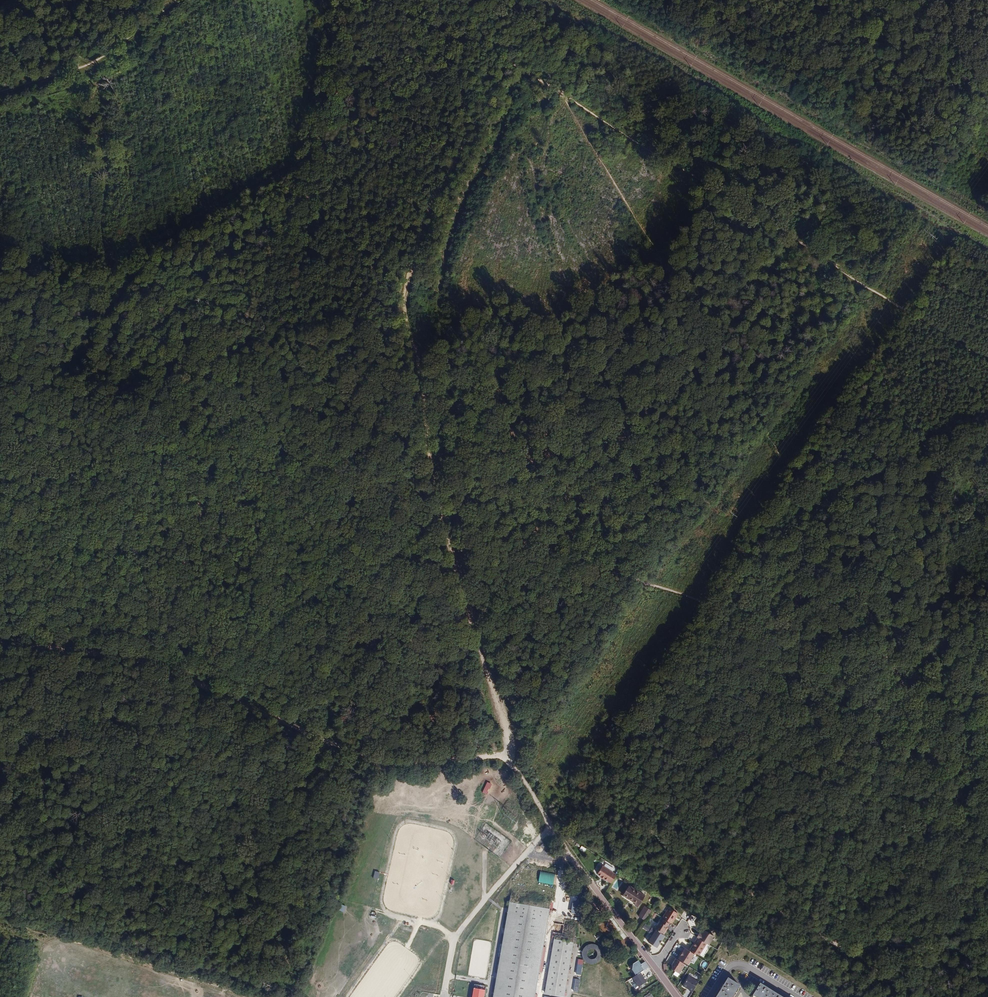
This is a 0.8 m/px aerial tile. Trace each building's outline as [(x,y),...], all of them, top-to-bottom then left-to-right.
[(488,795),(492,784),(487,782),(482,793),(488,795)] [(604,866),(603,866),(597,874),(611,883),(616,874),(612,871),(614,868),(606,863),(604,866)] [(622,883),(616,892),(630,901),(629,903),(632,904),(639,894),(622,883)] [(630,901),(616,892),(615,894),(629,903),(630,901)] [(510,902),(494,996),(535,996),(550,909),(510,902)] [(641,917),(646,909),(639,904),(634,913),(641,917)] [(667,905),(660,915),(667,920),(670,921),(676,911),(667,905)] [(657,919),(653,927),(661,932),(664,928),(663,926),(664,924),(667,921),(661,917),(659,920),(657,919)] [(653,927),(649,925),(647,929),(651,932),(646,939),(655,945),(662,933),(661,932),(653,927)] [(714,935),(703,928),(701,933),(699,932),(700,932),(699,934),(698,934),(697,935),(697,936),(707,942),(709,943),(714,935)] [(697,936),(690,948),(693,950),(696,952),(699,954),(707,942),(697,936)] [(574,942),(554,939),(546,993),(566,996),(574,942)] [(583,945),(583,962),(601,963),(601,946),(583,945)] [(692,951),(684,946),(682,950),(680,953),(679,952),(676,956),(687,962),(693,952),(692,951)] [(671,969),(675,971),(674,974),(679,977),(686,965),(677,959),(671,969)] [(641,964),(638,960),(633,964),(632,970),(636,975),(644,970),(649,967),(645,962),(641,964)] [(700,966),(705,969),(708,962),(703,960),(700,966)] [(641,973),(632,978),(638,987),(647,982),(641,973)] [(699,981),(689,975),(683,985),(693,991),(699,981)] [(733,996),(736,991),(740,986),(728,978),(724,984),(721,988),(716,996),(733,996)] [(763,985),(760,983),(752,996),(754,996),(782,996),(777,994),(768,988),(763,985)] [(475,988),(474,996),(484,996),(485,989),(475,988)]
